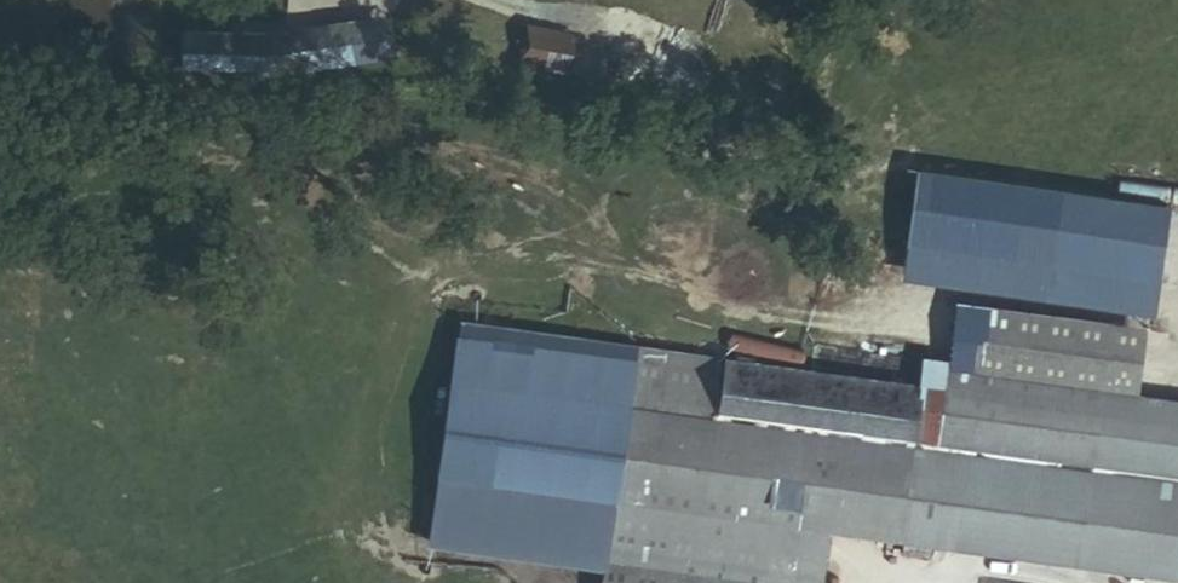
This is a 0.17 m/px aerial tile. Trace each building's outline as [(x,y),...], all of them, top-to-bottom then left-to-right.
[(389,22),(361,26),(364,61),(392,57),(389,22)] [(271,39),(184,35),(184,73),(261,75),(364,61),(361,26),(271,39)] [(578,40),(527,30),(520,65),(571,75),(578,40)] [(578,40),(571,75),(705,102),(712,67),(578,40)] [(916,170),(903,262),(1145,307),(1148,204),(916,170)] [(957,299),(947,365),(1138,393),(1148,328),(957,299)] [(725,360),(636,346),(636,349),(478,325),(455,475),(614,499),(601,582),(820,582),(829,530),(702,511),(717,414),(725,360)] [(922,390),(725,360),(717,414),(914,444),(922,390)] [(922,390),(914,444),(899,541),(1177,582),(1177,400),(1138,393),(947,365),(944,387),(923,384),(922,390)] [(914,444),(717,414),(702,511),(829,530),(899,541),(914,444)]
